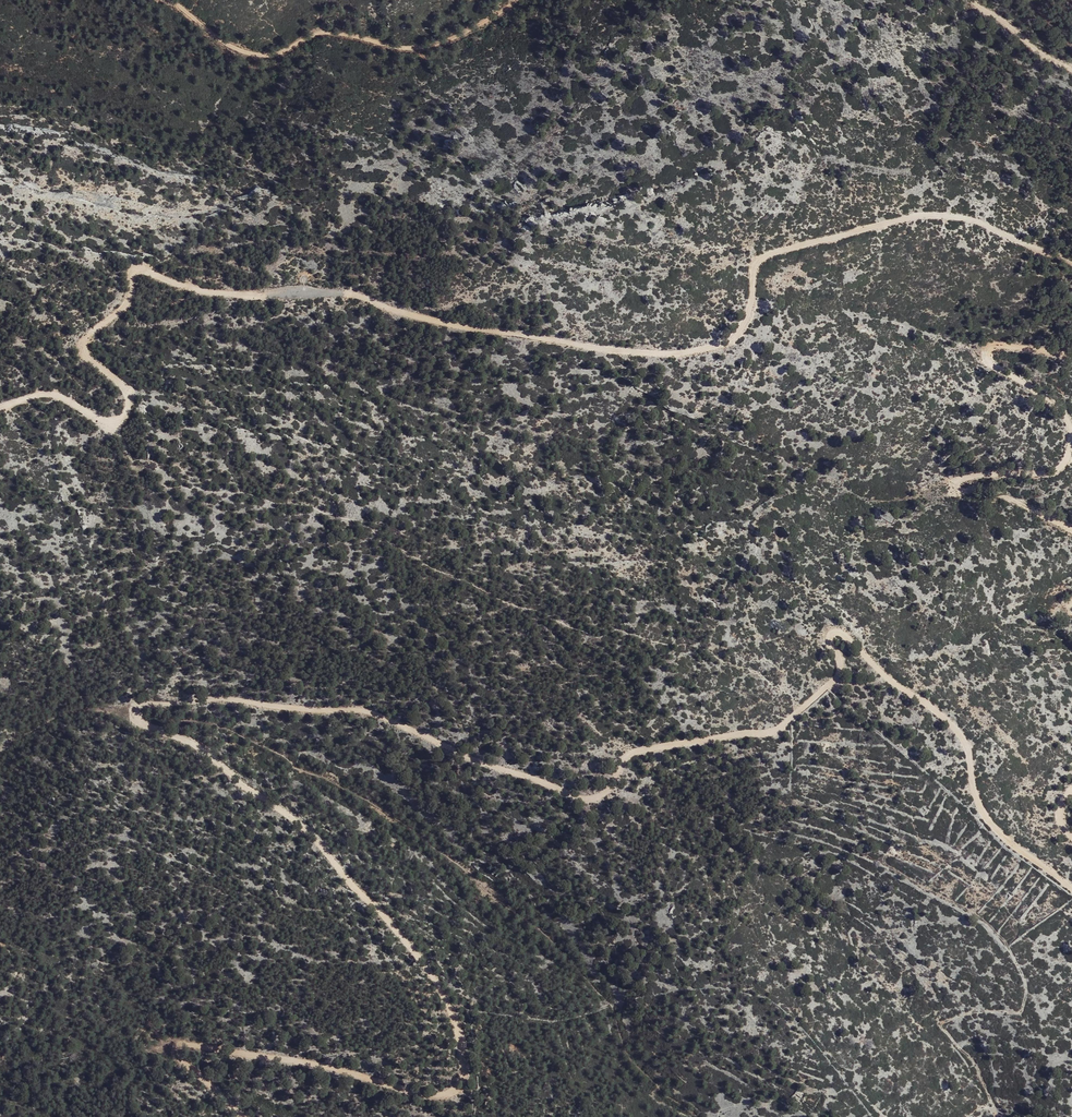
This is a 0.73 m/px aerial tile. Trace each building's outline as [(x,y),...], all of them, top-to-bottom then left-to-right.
[(305,273),(304,273),(302,273),(301,274),(300,275),(300,276),(299,277),(299,278),(299,279),(300,281),(301,282),(302,283),(303,283),(304,283),(305,283),(306,282),(307,282),(308,281),(308,280),(309,279),(309,278),(308,276),(308,275),(307,275),(307,274),(306,274),(305,273)] [(797,1100),(802,1093),(797,1090),(792,1097),(797,1100)]
